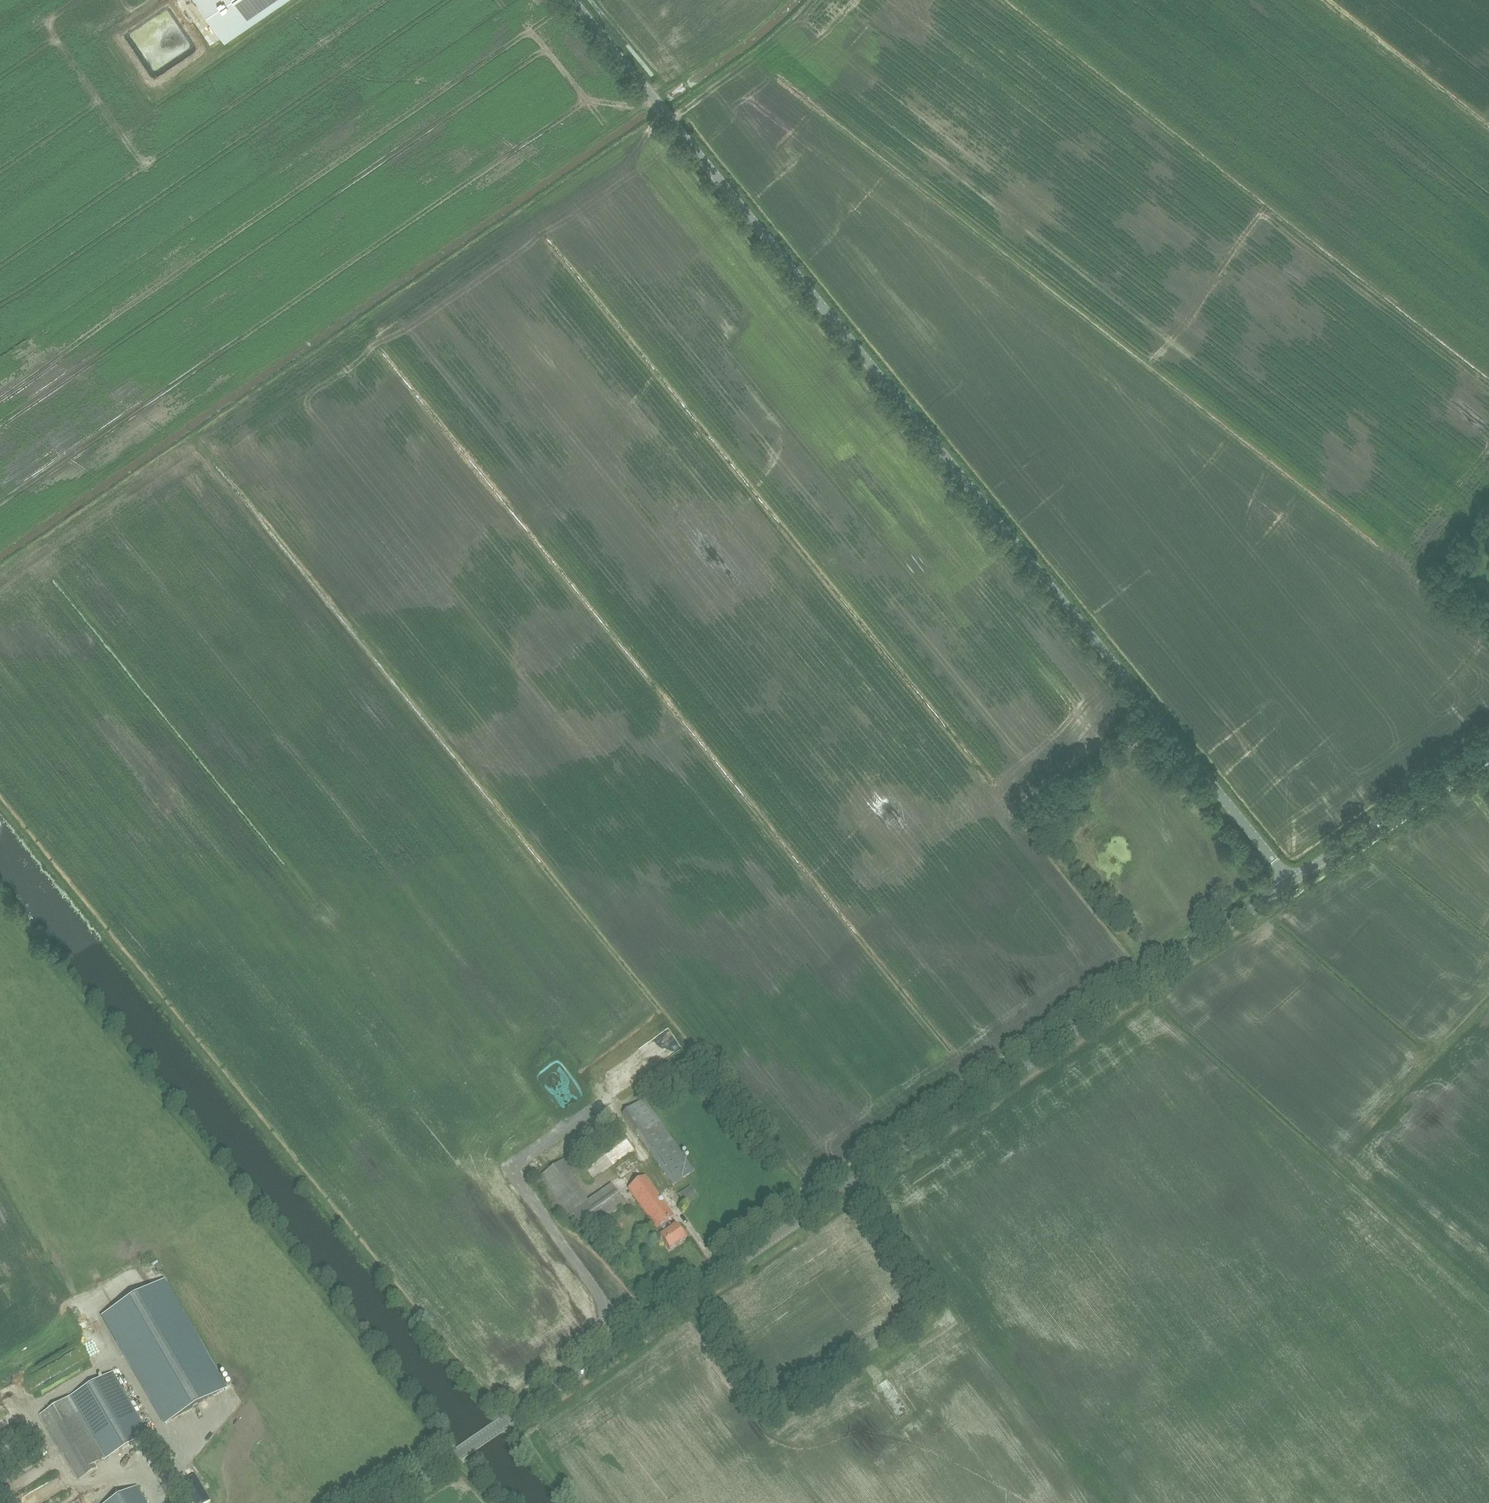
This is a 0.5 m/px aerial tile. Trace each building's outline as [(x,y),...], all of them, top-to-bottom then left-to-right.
[(225,39),(282,0),(198,0),(225,39)] [(1132,745),(1137,740),(1134,736),(1129,741),(1132,745)] [(658,1119),(659,1119),(644,1099),(623,1115),(637,1134),(673,1186),(695,1172),(690,1164),(658,1119)] [(611,1185),(588,1201),(573,1179),(583,1172),(571,1155),(536,1179),(563,1219),(572,1213),(585,1232),(625,1205),(611,1185)] [(685,1238),(688,1236),(683,1229),(680,1231),(676,1225),(673,1227),(669,1221),(674,1217),(645,1176),(628,1188),(657,1229),(656,1229),(660,1236),(669,1250),(685,1239),(685,1238)] [(686,1207),(699,1198),(691,1186),(678,1195),(686,1207)] [(225,1390),(163,1282),(103,1317),(165,1425),(225,1390)] [(113,1372),(69,1397),(69,1398),(40,1415),(63,1454),(64,1453),(79,1479),(96,1469),(94,1465),(104,1459),(105,1459),(148,1434),(113,1372)] [(137,1487),(109,1502),(147,1502),(137,1487)] [(50,1498),(47,1491),(26,1502),(42,1502),(50,1498)]
